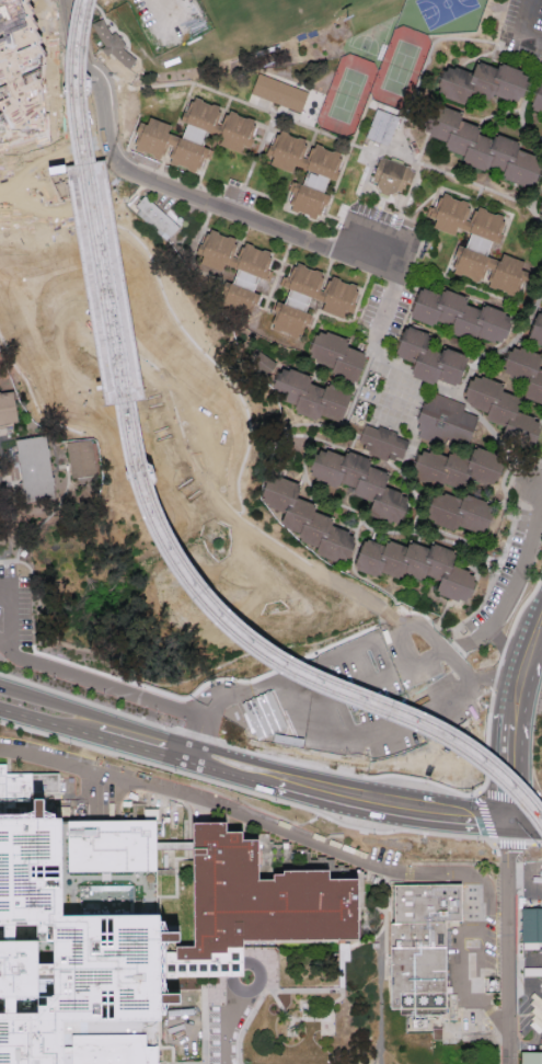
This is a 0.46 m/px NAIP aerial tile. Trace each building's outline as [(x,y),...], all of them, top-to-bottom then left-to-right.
[(5,140),(0,142),(0,0),(25,0),(37,39),(47,137),(9,150),(5,140)] [(137,55),(94,19),(88,27),(104,39),(99,45),(126,68),(137,55)] [(519,101),(530,71),(504,61),(500,66),(482,57),(475,72),(451,61),(446,73),(440,85),(468,96),(472,87),(493,94),(494,91),(519,101)] [(309,91),(301,111),(251,92),(258,72),(309,91)] [(531,105),(541,75),(541,110),(531,105)] [(154,98),(173,88),(178,99),(160,108),(154,98)] [(251,136),(254,137),(250,147),(243,145),(240,152),(219,144),(221,136),(208,130),(203,146),(212,149),(209,159),(204,157),(199,169),(196,168),(195,172),(187,169),(187,167),(178,163),(175,164),(169,162),(171,158),(169,157),(172,148),(168,146),(164,155),(163,155),(161,153),(160,159),(153,156),(152,153),(143,150),(141,151),(135,149),(137,144),(135,142),(142,123),(147,124),(149,116),(171,124),(168,131),(182,137),(187,123),(180,121),(182,115),(186,116),(193,101),(195,95),(201,98),(203,101),(211,104),(214,103),(220,105),(218,111),(220,112),(217,121),(221,123),(224,113),(228,114),(229,108),(235,112),(238,114),(246,117),(249,116),(255,118),(253,124),(255,125),(251,136)] [(493,138),(494,135),(497,136),(497,133),(518,140),(517,144),(519,145),(518,148),(540,157),(540,160),(541,161),(533,185),(531,184),(530,187),(504,176),(505,174),(503,173),(504,170),(489,164),(487,170),(462,160),(464,155),(447,148),(447,146),(445,145),(446,140),(428,134),(429,131),(419,128),(431,101),(460,112),(459,115),(462,115),(460,119),(478,126),(477,128),(480,129),(478,133),(493,138)] [(376,106),(365,135),(388,145),(399,116),(376,106)] [(326,193),(324,192),(330,178),(337,180),(341,170),(337,169),(342,157),(339,156),(342,151),(334,149),(332,150),(323,147),(322,144),(315,141),(313,147),(311,146),(308,155),(303,153),(307,144),(304,142),(305,138),(299,136),(297,137),(288,134),(287,131),(280,129),(278,135),(276,134),(270,149),(268,148),(266,152),(273,156),(270,163),(291,172),(295,164),(308,169),(302,183),(301,183),(293,201),(291,201),(290,204),(292,205),(291,209),(298,211),(300,210),(309,214),(310,216),(316,218),(319,213),(321,214),(324,204),(326,205),(328,199),(324,197),(326,193)] [(415,171),(411,184),(406,182),(404,188),(402,187),(401,191),(396,190),(396,192),(389,195),(379,192),(380,188),(379,188),(377,184),(377,182),(373,181),(374,176),(372,176),(376,168),(382,169),(387,158),(410,167),(412,169),(415,171)] [(50,173),(51,181),(56,180),(61,179),(66,179),(65,170),(60,171),(54,172),(50,173)] [(520,277),(524,279),(528,271),(521,268),(524,260),(503,252),(500,259),(487,254),(492,240),(499,242),(503,232),(500,231),(505,220),(503,219),(504,215),(497,211),(495,213),(486,209),(485,207),(478,205),(476,209),(474,208),(471,218),(466,216),(470,207),(466,206),(469,201),(462,198),(460,199),(451,196),(450,194),(443,192),(441,197),(439,196),(438,199),(440,199),(436,214),(430,211),(429,216),(436,218),(434,227),(454,234),(458,227),(471,232),(465,247),(463,245),(457,263),(454,262),(453,265),(455,266),(453,272),(461,274),(463,273),(472,276),(473,278),(480,281),(481,276),(484,277),(487,267),(492,270),(488,278),(492,279),(488,284),(495,287),(498,286),(507,289),(508,291),(515,294),(520,277)] [(178,227),(165,240),(136,213),(140,208),(136,204),(145,194),(178,227)] [(256,293),(254,291),(260,277),(267,279),(270,270),(267,268),(273,256),(269,255),(272,251),(264,248),(262,250),(254,247),(252,243),(245,241),(244,245),(242,245),(238,254),(233,252),(237,243),(234,242),(235,238),(230,236),(227,237),(219,233),(218,231),(211,229),(209,233),(207,233),(200,249),(198,248),(196,252),(204,255),(200,263),(222,271),(224,263),(239,268),(233,283),(231,283),(224,300),(221,299),(220,304),(222,304),(221,308),(228,311),(230,310),(239,313),(240,316),(246,318),(249,312),(251,313),(255,304),(257,304),(258,299),(254,297),(256,293)] [(281,302),(284,304),(289,288),(281,285),(286,276),(289,277),(293,265),(296,266),(297,261),(304,264),(305,266),(314,270),(316,268),(323,271),(321,276),(323,276),(320,286),(324,287),(328,278),(331,279),(333,275),(339,277),(341,281),(348,283),(351,282),(357,285),(356,290),(358,291),(351,307),(355,308),(353,312),(346,309),(343,318),(321,309),(324,301),(311,297),(304,311),(307,311),(300,330),(302,331),(301,334),(299,333),(297,337),(290,335),(289,333),(280,329),(278,330),(272,328),(274,322),(272,321),(275,311),(273,311),(275,306),(279,308),(281,302)] [(422,289),(423,286),(440,294),(442,290),(445,290),(446,288),(465,296),(464,298),(468,299),(465,304),(481,309),(482,306),(485,306),(486,304),(505,311),(505,313),(511,317),(509,321),(514,323),(508,339),(504,336),(501,341),(495,339),(494,342),(477,334),(475,339),(473,339),(473,341),(451,332),(452,330),(450,329),(451,325),(437,319),(435,323),(433,322),(431,324),(412,317),(413,314),(411,313),(419,288),(422,289)] [(533,307),(541,311),(541,344),(520,335),(533,307)] [(369,354),(357,382),(332,371),(335,364),(308,351),(320,324),(350,339),(350,345),(369,354)] [(426,346),(441,352),(442,348),(446,350),(446,346),(466,354),(465,357),(468,358),(458,384),(455,382),(454,385),(437,378),(436,381),(434,380),(433,384),(413,376),(414,373),(411,371),(415,362),(397,355),(399,353),(395,352),(405,327),(407,328),(408,325),(427,333),(426,336),(429,337),(426,346)] [(532,366),(541,369),(541,405),(517,397),(523,380),(497,371),(507,342),(537,353),(532,366)] [(313,390),(325,394),(327,391),(349,400),(350,401),(349,404),(337,430),(320,422),(313,427),(293,417),(293,410),(264,397),(278,367),(282,369),(316,384),(313,390)] [(498,382),(497,385),(500,386),(499,389),(516,396),(515,398),(518,399),(514,412),(516,412),(516,410),(531,415),(530,417),(537,421),(535,425),(537,426),(530,446),(496,433),(499,425),(481,419),(484,411),(466,404),(468,402),(461,400),(463,394),(460,393),(466,377),(470,378),(472,375),(478,377),(480,375),(498,382)] [(19,420),(0,423),(0,392),(14,390),(19,420)] [(431,391),(462,402),(460,409),(475,414),(465,439),(452,435),(450,439),(442,437),(440,444),(414,435),(417,428),(414,427),(416,421),(413,420),(420,401),(423,402),(425,396),(429,397),(431,391)] [(401,461),(410,441),(364,422),(355,443),(360,445),(359,447),(384,457),(384,455),(401,461)] [(15,439),(45,434),(55,499),(25,503),(15,439)] [(71,479),(66,442),(90,438),(96,476),(71,479)] [(403,534),(416,501),(387,489),(393,472),(380,467),(382,462),(349,450),(347,456),(321,446),(308,478),(339,490),(343,481),(359,488),(356,497),(373,505),(368,519),(403,534)] [(503,455),(507,464),(498,487),(486,482),(472,477),(466,491),(443,481),(440,489),(411,477),(422,449),(452,461),(454,454),(475,462),(481,447),(485,448),(503,455)] [(347,565),(320,554),(318,541),(301,535),(303,529),(286,523),(284,522),(286,515),(287,511),(286,510),(263,503),(272,474),(285,479),(298,483),(293,496),(311,503),(309,511),(332,518),(328,526),(353,534),(358,536),(347,565)] [(439,492),(463,501),(463,495),(491,505),(496,508),(486,537),(462,528),(460,534),(428,522),(439,492)] [(387,536),(407,545),(410,540),(420,545),(437,551),(440,544),(457,550),(451,564),(483,577),(471,607),(436,593),(442,577),(429,572),(426,579),(420,576),(407,571),(403,582),(388,576),(387,580),(351,567),(365,533),(384,540),(387,536)] [(55,822),(0,822),(0,1063),(156,1063),(155,1025),(155,976),(155,951),(155,916),(154,821),(55,822)] [(193,823),(226,823),(226,833),(242,833),(242,840),(257,839),(257,881),(273,881),(273,874),(282,874),(282,871),(328,871),(328,880),(357,880),(357,939),(242,939),(242,951),(218,951),(218,976),(155,976),(155,951),(175,951),(175,947),(194,947),(193,823)] [(460,882),(394,883),(394,923),(390,923),(391,1008),(400,1008),(400,1014),(406,1014),(406,1032),(431,1031),(431,1039),(442,1039),(442,1020),(458,1020),(457,993),(447,993),(447,976),(446,920),(461,920),(460,882)] [(522,907),(541,907),(541,942),(521,941),(522,907)] [(337,942),(337,960),(348,960),(348,941),(337,942)] [(521,1051),(541,1051),(541,1063),(521,1063),(521,1051)]
